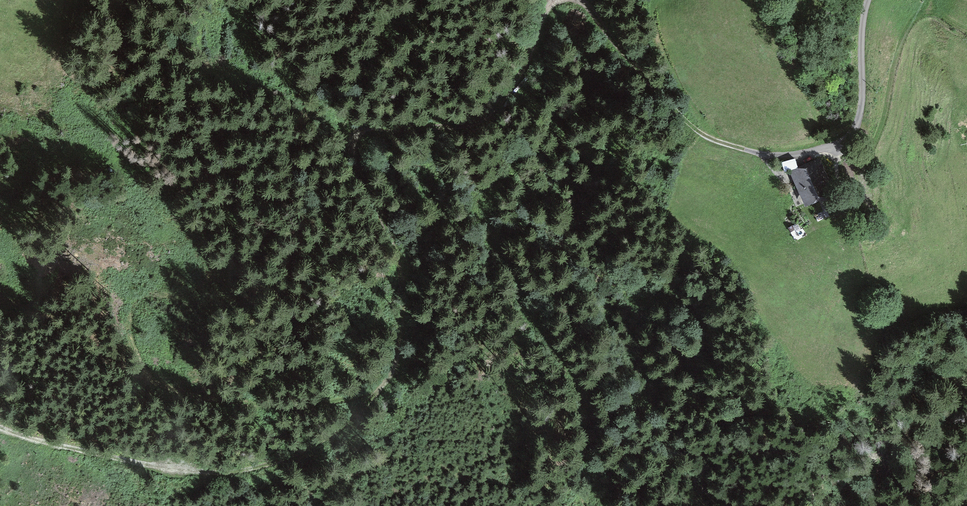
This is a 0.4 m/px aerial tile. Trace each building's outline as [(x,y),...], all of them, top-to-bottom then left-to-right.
[(829,194),(817,164),(794,173),(806,203),(829,194)]
